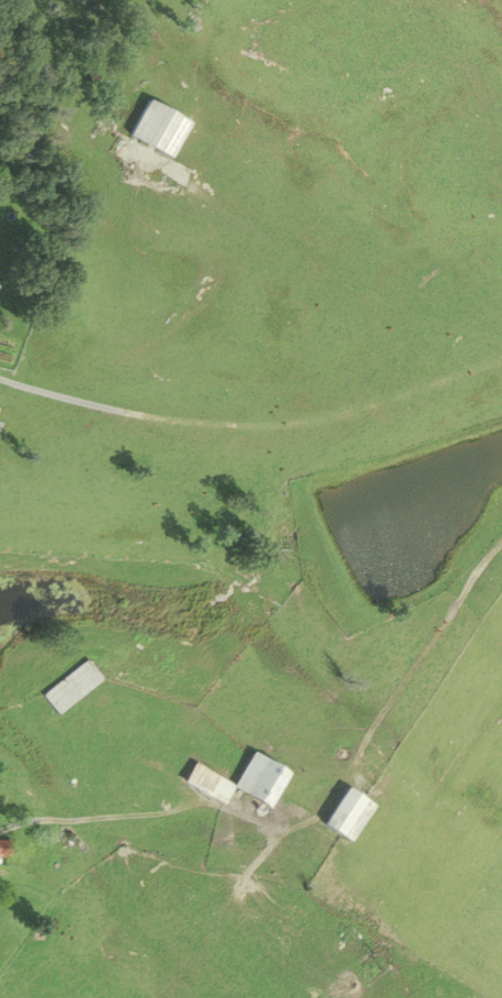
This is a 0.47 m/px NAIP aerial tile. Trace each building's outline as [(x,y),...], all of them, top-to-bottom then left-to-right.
[(189,119),(146,100),(129,136),(172,156),(189,119)] [(103,678),(87,658),(42,693),(58,714),(103,678)] [(231,788),(268,807),(287,772),(251,752),(231,788)] [(350,842),(373,805),(345,787),(322,824),(350,842)] [(0,840),(0,857),(11,857),(11,840),(0,840)]
